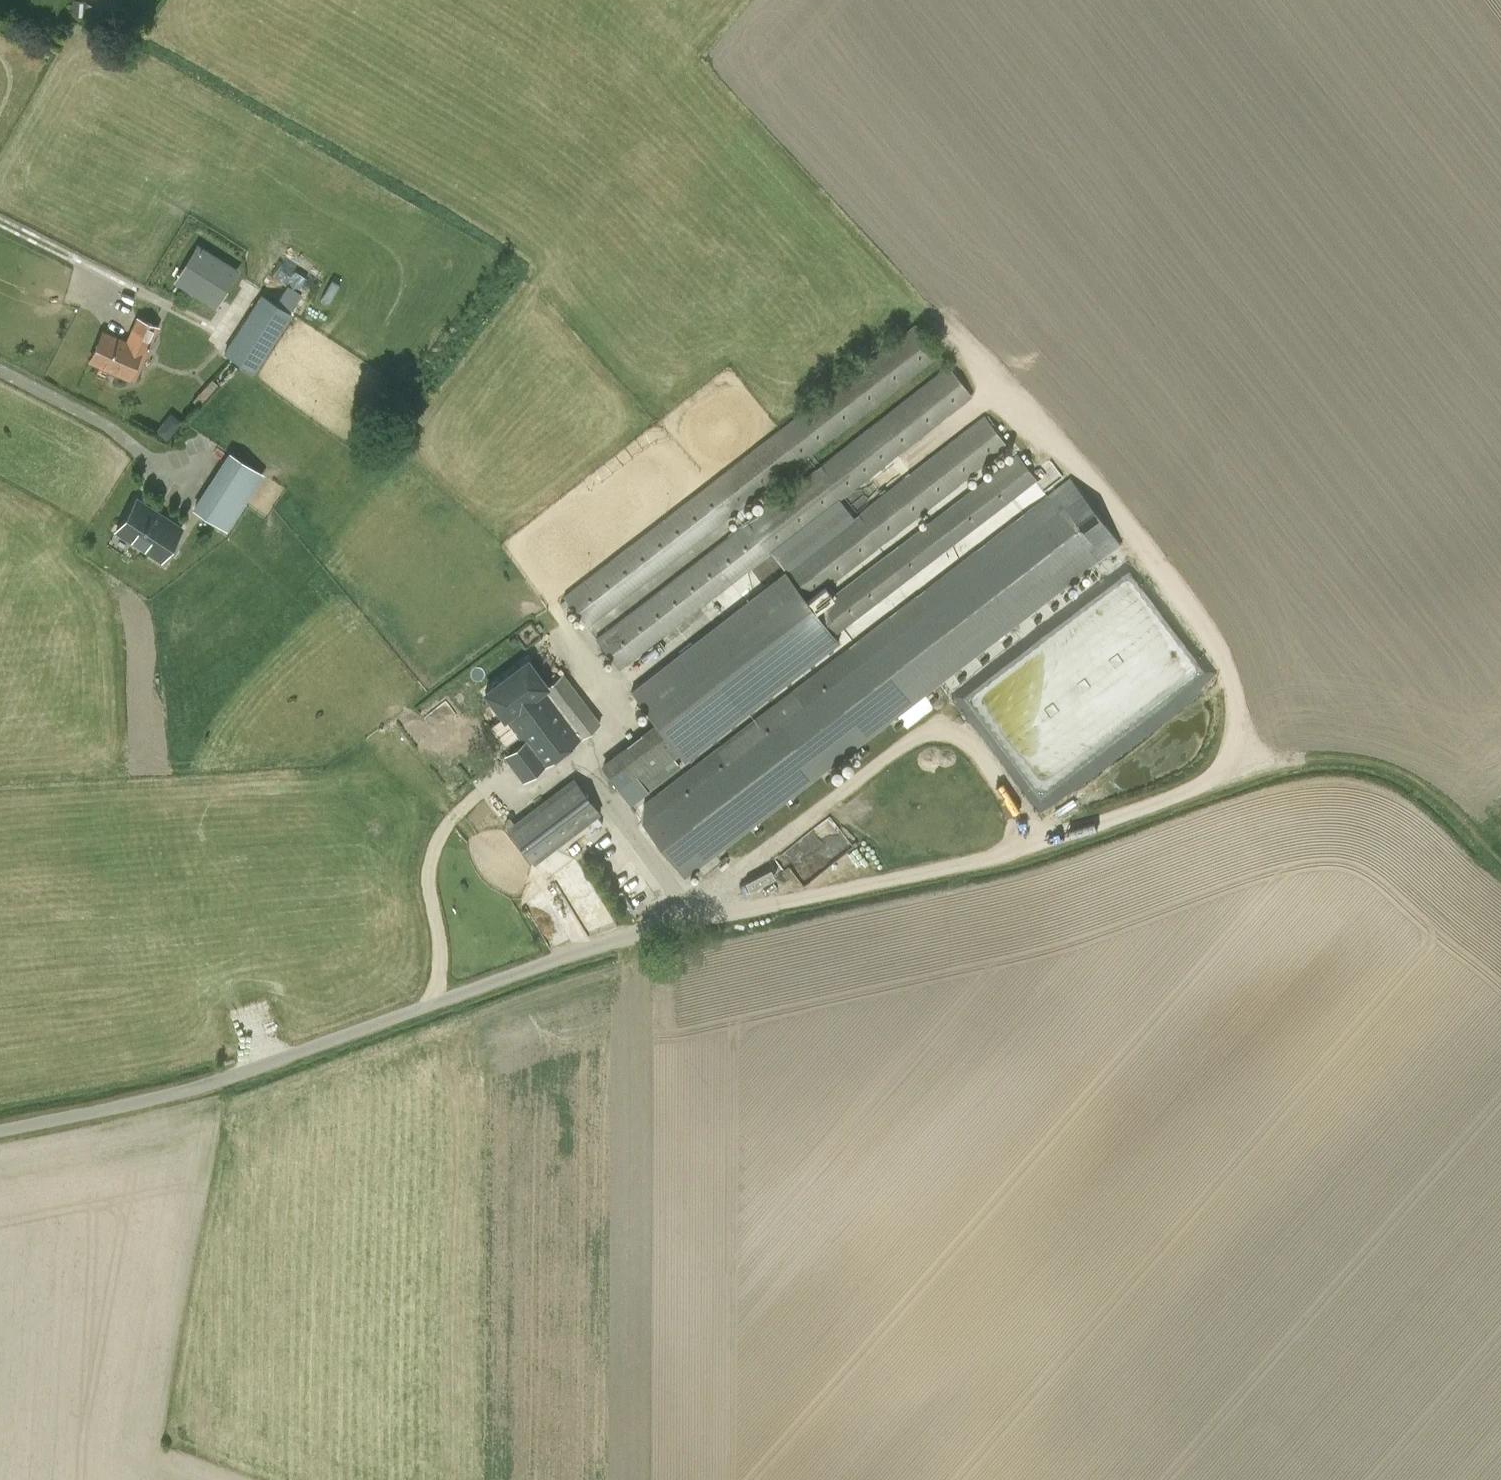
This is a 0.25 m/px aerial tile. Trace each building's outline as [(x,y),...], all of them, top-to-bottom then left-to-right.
[(199,248),(184,271),(200,281),(195,290),(214,303),(234,270),(199,248)] [(261,293),(223,351),(255,372),(292,314),(261,293)] [(138,316),(132,329),(127,341),(103,330),(90,361),(102,366),(96,379),(111,386),(117,373),(128,378),(140,350),(146,352),(153,338),(158,326),(138,316)] [(587,626),(939,353),(915,323),(564,595),(587,626)] [(743,525),(707,552),(595,638),(619,669),(732,583),(769,554),(972,396),(949,365),(743,525)] [(168,411),(155,429),(166,437),(179,420),(168,411)] [(983,415),(783,571),(634,688),(658,720),(600,764),(625,796),(691,746),(720,722),(834,634),(1036,477),(983,415)] [(227,531),(265,474),(229,450),(192,508),(227,531)] [(644,802),(642,818),(658,839),(687,876),(1120,545),(1070,478),(1049,494),(812,675),(714,749),(644,802)] [(162,563),(185,528),(136,496),(113,531),(162,563)] [(562,672),(545,686),(534,673),(492,707),(506,723),(505,724),(513,734),(518,730),(525,741),(493,764),(514,792),(537,775),(535,773),(601,723),(562,672)] [(534,865),(601,813),(573,777),(506,828),(534,865)] [(747,891),(770,878),(765,869),(742,882),(747,891)]
